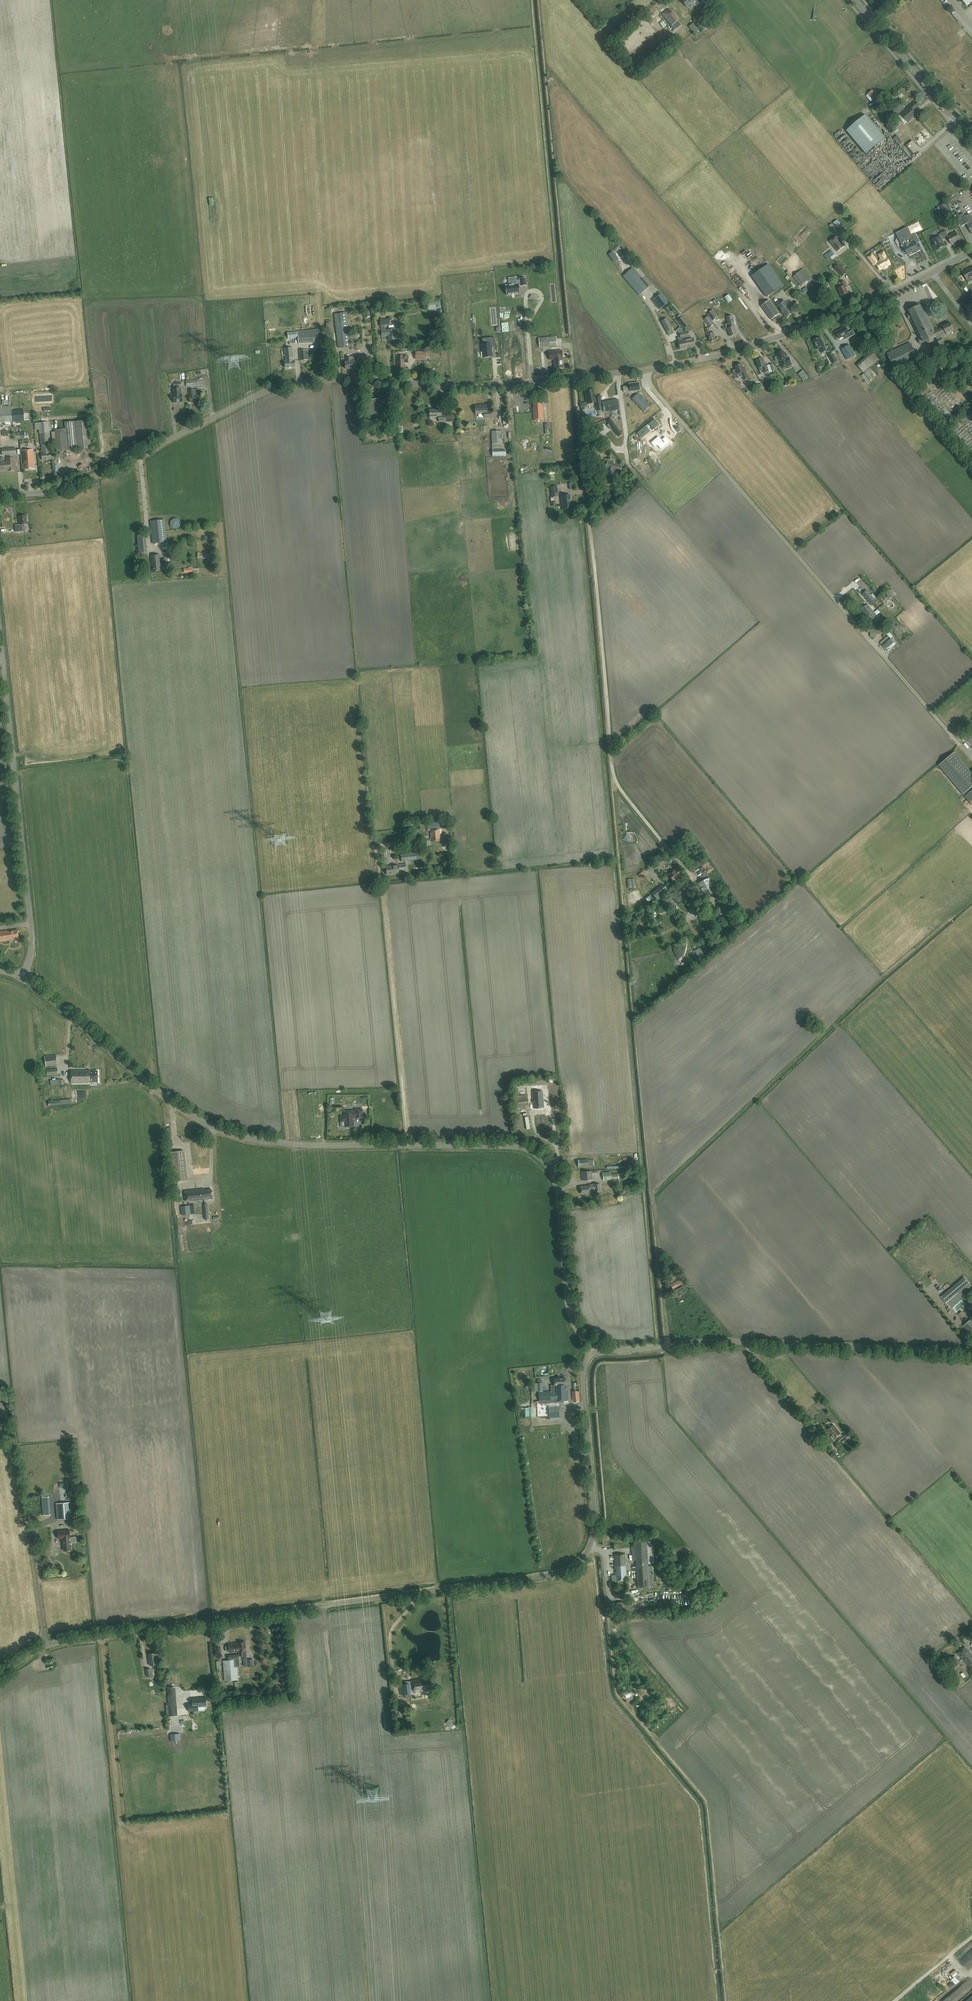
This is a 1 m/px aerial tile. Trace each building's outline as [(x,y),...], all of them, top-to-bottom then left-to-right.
[(674,30),(681,25),(669,9),(662,14),(670,26),(671,26),(674,30)] [(709,24),(700,13),(693,19),(702,30),(709,24)] [(696,36),(702,31),(694,22),(689,27),(696,36)] [(952,58),(945,58),(945,67),(955,66),(954,59),(952,59),(952,58)] [(872,90),(867,94),(872,101),(877,97),(872,90)] [(909,106),(914,112),(917,109),(916,109),(919,106),(915,101),(909,106)] [(914,112),(909,106),(904,111),(904,112),(901,115),(908,123),(917,115),(914,112)] [(866,154),(885,138),(866,115),(846,131),(866,154)] [(885,127),(891,134),(895,131),(897,129),(893,125),(891,127),(889,124),(885,127)] [(903,143),(897,136),(894,139),(899,146),(903,143)] [(952,213),(946,203),(941,206),(946,216),(952,213)] [(957,217),(957,218),(962,226),(966,224),(968,223),(971,221),(971,219),(970,214),(965,216),(964,214),(957,217)] [(833,223),(837,228),(841,224),(837,219),(833,223)] [(835,232),(837,230),(832,223),(829,225),(835,232)] [(907,227),(896,233),(900,241),(907,255),(909,254),(909,255),(912,254),(911,253),(913,252),(914,253),(922,249),(917,240),(918,239),(915,233),(912,235),(907,227)] [(945,231),(942,233),(945,238),(947,237),(951,244),(960,239),(956,232),(948,236),(945,231)] [(945,238),(942,233),(938,234),(939,236),(932,240),(937,249),(944,245),(941,240),(945,238)] [(838,252),(845,246),(836,236),(829,242),(838,252)] [(944,250),(938,255),(941,259),(947,254),(944,250)] [(832,259),(836,256),(831,251),(828,254),(827,254),(824,256),(827,260),(830,257),(832,259)] [(881,269),(884,267),(884,268),(887,267),(886,266),(889,264),(886,257),(883,252),(879,254),(881,258),(881,261),(877,263),(881,269)] [(874,263),(877,261),(872,254),(868,257),(872,263),(874,262),(874,263)] [(769,264),(752,276),(767,297),(783,285),(769,264)] [(834,268),(839,273),(842,276),(846,273),(842,269),(838,265),(834,268)] [(963,272),(966,279),(971,277),(971,267),(963,272)] [(639,295),(649,286),(633,268),(623,276),(639,295)] [(801,286),(808,280),(800,271),(793,277),(801,286)] [(509,282),(505,283),(506,292),(519,291),(519,283),(520,283),(526,283),(525,275),(519,276),(520,278),(509,279),(509,282)] [(847,286),(844,281),(840,283),(837,284),(839,289),(842,296),(848,293),(845,287),(847,286)] [(663,307),(668,303),(660,294),(656,297),(663,307)] [(779,314),(769,300),(761,306),(771,319),(779,314)] [(786,317),(793,313),(785,300),(778,305),(786,317)] [(934,332),(935,331),(925,312),(926,311),(924,307),(922,308),(920,305),(909,310),(910,313),(907,314),(909,319),(910,318),(919,338),(918,339),(920,343),(926,341),(926,342),(929,343),(932,342),(933,338),(935,337),(936,337),(934,332)] [(718,317),(712,310),(707,314),(713,321),(718,317)] [(350,346),(348,327),(346,313),(334,314),(338,347),(350,346)] [(730,336),(737,334),(735,326),(732,315),(727,317),(730,328),(728,328),(730,336)] [(710,327),(714,324),(708,316),(704,319),(710,327)] [(678,320),(684,328),(688,325),(682,317),(678,320)] [(672,329),(667,319),(662,321),(667,332),(672,329)] [(934,332),(936,337),(941,348),(945,346),(942,338),(941,338),(940,335),(946,333),(946,334),(950,332),(950,331),(954,329),(951,323),(943,327),(935,331),(934,332)] [(844,340),(847,339),(855,334),(853,330),(848,332),(845,327),(836,332),(839,338),(842,337),(844,340)] [(710,342),(716,340),(715,337),(714,332),(711,333),(709,328),(705,329),(708,336),(710,342)] [(395,341),(395,339),(394,332),(395,332),(395,329),(381,330),(382,336),(388,335),(389,340),(391,340),(391,341),(392,342),(394,342),(395,341)] [(297,332),(298,344),(318,342),(317,330),(297,332)] [(680,349),(688,348),(695,346),(693,338),(691,339),(691,336),(689,336),(688,331),(680,333),(681,337),(678,338),(680,349)] [(551,337),(548,337),(549,346),(557,345),(556,337),(555,337),(554,335),(551,336),(551,337)] [(483,352),(482,353),(482,356),(483,356),(483,357),(492,357),(491,346),(495,346),(494,337),(486,338),(486,344),(482,344),(483,352)] [(539,338),(539,347),(540,347),(549,346),(548,337),(539,338)] [(821,352),(826,351),(823,343),(820,337),(813,340),(817,349),(820,348),(821,352)] [(893,366),(916,355),(910,343),(887,353),(893,366)] [(847,360),(855,355),(849,345),(841,349),(847,360)] [(292,348),(284,348),(285,361),(284,361),(285,368),(295,367),(294,360),(293,361),(292,348)] [(300,361),(308,360),(307,350),(299,351),(300,361)] [(557,351),(549,351),(549,358),(550,360),(554,360),(554,368),(555,368),(559,368),(557,351)] [(786,354),(784,354),(783,351),(780,352),(780,351),(777,352),(778,353),(777,353),(778,356),(775,357),(776,362),(780,360),(782,368),(792,365),(790,359),(788,359),(786,354)] [(863,373),(879,359),(872,352),(857,365),(863,373)] [(833,353),(829,355),(831,360),(833,364),(837,362),(835,357),(833,353)] [(356,362),(366,361),(366,355),(357,356),(351,357),(345,357),(346,363),(345,363),(346,369),(356,368),(356,362)] [(408,363),(408,356),(404,356),(397,356),(397,368),(404,368),(403,363),(408,363)] [(766,366),(763,358),(757,360),(760,371),(763,370),(764,373),(769,372),(769,373),(775,371),(773,364),(766,366)] [(737,369),(733,370),(734,375),(738,374),(739,377),(743,376),(744,380),(748,379),(745,367),(743,368),(742,364),(736,366),(737,369)] [(867,383),(877,375),(870,368),(861,376),(867,383)] [(804,369),(799,372),(805,381),(810,377),(804,369)] [(774,373),(778,388),(783,386),(779,372),(774,373)] [(638,382),(629,384),(629,386),(623,387),(624,392),(639,390),(638,382)] [(618,383),(603,387),(606,395),(620,390),(618,383)] [(181,394),(180,388),(173,389),(173,395),(174,403),(182,402),(181,394)] [(199,389),(188,390),(190,402),(197,401),(197,395),(200,395),(199,389)] [(596,403),(600,402),(599,397),(595,398),(594,389),(585,391),(587,404),(596,402),(596,403)] [(644,411),(649,406),(638,393),(632,398),(644,411)] [(369,429),(383,428),(382,398),(368,399),(369,429)] [(617,399),(602,402),(603,405),(604,412),(619,409),(617,399)] [(533,420),(543,419),(541,401),(533,402),(533,407),(533,420)] [(485,418),(491,418),(491,412),(487,412),(487,405),(482,405),(475,406),(476,414),(484,413),(485,418)] [(0,407),(0,422),(12,422),(11,410),(11,408),(11,406),(0,407)] [(24,409),(11,410),(12,422),(25,421),(24,409)] [(439,422),(445,421),(445,415),(441,415),(441,409),(436,409),(429,410),(430,418),(438,417),(439,422)] [(639,430),(658,414),(653,409),(634,425),(639,430)] [(608,424),(607,425),(610,428),(611,427),(616,434),(620,431),(611,419),(607,422),(608,424)] [(56,451),(67,450),(92,448),(90,420),(75,421),(65,422),(65,429),(55,430),(56,451)] [(42,460),(51,459),(51,452),(50,453),(50,450),(51,449),(48,422),(35,423),(35,430),(39,430),(40,445),(41,444),(42,453),(41,454),(42,460)] [(614,440),(617,435),(608,430),(605,435),(614,440)] [(502,443),(502,431),(491,431),(492,443),(502,443)] [(670,442),(665,437),(660,441),(657,437),(651,443),(655,447),(657,445),(661,450),(670,442)] [(689,438),(683,446),(690,451),(696,443),(689,438)] [(8,450),(9,455),(10,458),(6,458),(6,462),(4,462),(3,458),(0,458),(0,471),(8,470),(8,471),(16,471),(14,454),(16,454),(16,448),(8,449),(8,450)] [(22,451),(23,460),(23,470),(34,469),(33,450),(22,451)] [(613,469),(614,469),(620,471),(622,465),(608,461),(607,464),(610,465),(609,467),(613,468),(613,469)] [(606,467),(607,467),(605,474),(611,476),(614,469),(613,469),(613,468),(609,467),(610,465),(607,464),(606,467)] [(570,495),(561,496),(563,509),(572,508),(570,495)] [(24,524),(27,524),(26,516),(19,516),(20,524),(15,525),(16,532),(25,531),(24,524)] [(164,520),(150,521),(153,544),(167,542),(164,520)] [(152,571),(161,571),(160,563),(160,555),(151,555),(152,571)] [(872,606),(877,602),(867,590),(862,594),(872,606)] [(865,615),(866,616),(870,612),(872,615),(874,612),(868,604),(861,609),(866,615),(865,615)] [(870,621),(877,616),(874,612),(872,615),(870,612),(866,616),(870,621)] [(894,643),(890,638),(881,645),(885,650),(894,643)] [(964,737),(971,748),(971,731),(964,737)] [(971,787),(971,774),(954,752),(938,765),(963,794),(971,787)] [(431,841),(440,841),(440,829),(430,830),(431,841)] [(400,854),(401,856),(401,861),(405,861),(417,859),(416,852),(404,853),(400,854)] [(399,871),(403,870),(406,870),(406,864),(398,865),(386,866),(387,875),(399,874),(399,871)] [(674,881),(680,875),(682,874),(677,867),(668,875),(674,881)] [(705,897),(716,892),(709,878),(698,883),(705,897)] [(658,901),(669,892),(664,885),(652,894),(658,901)] [(679,896),(683,893),(687,890),(683,885),(676,891),(675,890),(669,895),(676,904),(682,899),(679,896)] [(670,898),(662,904),(665,908),(674,902),(670,898)] [(19,938),(18,930),(7,931),(6,931),(0,932),(0,942),(10,940),(10,939),(19,938)] [(678,948),(673,951),(677,959),(682,956),(678,948)] [(46,1067),(57,1065),(56,1055),(44,1057),(46,1067)] [(90,1082),(98,1082),(98,1071),(89,1071),(89,1070),(70,1070),(71,1083),(90,1083),(90,1082)] [(534,1108),(544,1107),(542,1091),(532,1092),(534,1108)] [(513,1115),(529,1114),(529,1111),(526,1111),(526,1112),(521,1112),(520,1110),(529,1109),(528,1095),(514,1096),(515,1110),(513,1110),(513,1115)] [(363,1118),(362,1109),(355,1109),(356,1112),(345,1112),(345,1111),(345,1116),(341,1116),(341,1120),(342,1121),(345,1121),(345,1127),(354,1127),(354,1117),(356,1117),(356,1118),(363,1118)] [(584,1136),(584,1133),(574,1134),(574,1144),(578,1144),(578,1136),(584,1136)] [(184,1151),(170,1152),(173,1182),(187,1181),(184,1151)] [(589,1166),(594,1166),(593,1159),(588,1160),(588,1159),(578,1160),(578,1167),(589,1167),(589,1166)] [(582,1181),(593,1180),(592,1171),(581,1172),(582,1181)] [(610,1172),(602,1172),(603,1180),(619,1179),(618,1174),(611,1174),(610,1172)] [(593,1183),(593,1185),(589,1185),(589,1186),(581,1187),(581,1194),(591,1193),(590,1189),(594,1189),(594,1192),(600,1191),(600,1184),(596,1184),(596,1183),(593,1183)] [(186,1202),(205,1199),(204,1196),(207,1196),(206,1190),(204,1190),(204,1188),(185,1191),(186,1202)] [(204,1196),(205,1199),(213,1199),(212,1190),(206,1190),(207,1196),(204,1196)] [(182,1215),(190,1214),(189,1205),(181,1206),(182,1215)] [(971,1289),(971,1286),(964,1277),(941,1296),(950,1307),(971,1289)] [(673,1289),(682,1285),(679,1280),(670,1284),(673,1289)] [(683,1286),(674,1291),(676,1294),(685,1289),(683,1286)] [(971,1319),(963,1326),(971,1336),(971,1320),(971,1319)] [(554,1385),(551,1385),(551,1391),(555,1391),(566,1391),(566,1385),(566,1378),(554,1379),(554,1385)] [(542,1383),(531,1384),(531,1392),(543,1391),(542,1383)] [(551,1391),(539,1392),(539,1402),(539,1403),(556,1402),(556,1401),(568,1401),(567,1391),(566,1391),(555,1391),(551,1391)] [(559,1411),(549,1412),(550,1420),(560,1419),(559,1411)] [(835,1438),(841,1433),(833,1425),(827,1429),(832,1435),(828,1438),(832,1442),(836,1439),(835,1438)] [(57,1519),(72,1518),(71,1502),(56,1503),(57,1519)] [(63,1542),(64,1551),(71,1550),(71,1542),(72,1542),(72,1541),(72,1537),(71,1537),(70,1537),(70,1530),(58,1531),(58,1539),(63,1538),(63,1542)] [(637,1587),(649,1586),(646,1542),(634,1543),(637,1587)] [(616,1580),(626,1580),(624,1554),(614,1555),(614,1568),(616,1568),(616,1571),(615,1571),(615,1574),(616,1574),(616,1580)] [(624,1601),(616,1602),(617,1614),(625,1613),(624,1601)] [(961,1637),(965,1642),(971,1636),(967,1631),(961,1637)] [(226,1646),(226,1647),(226,1651),(227,1652),(229,1652),(239,1652),(240,1656),(243,1655),(244,1658),(247,1658),(245,1642),(238,1642),(238,1643),(228,1644),(229,1646),(226,1646)] [(971,1663),(971,1655),(965,1647),(957,1653),(969,1666),(971,1663)] [(150,1665),(157,1664),(156,1653),(149,1654),(150,1660),(149,1660),(150,1665)] [(229,1660),(223,1661),(225,1681),(238,1680),(237,1667),(240,1667),(239,1655),(239,1654),(232,1655),(228,1655),(229,1660)] [(956,1657),(955,1656),(949,1661),(955,1667),(961,1662),(960,1661),(961,1660),(958,1656),(956,1657)] [(409,1692),(413,1692),(414,1692),(431,1690),(429,1678),(423,1678),(412,1680),(412,1681),(408,1681),(408,1683),(399,1684),(400,1694),(405,1694),(405,1695),(410,1695),(409,1692)] [(172,1687),(168,1688),(169,1706),(170,1716),(176,1715),(175,1703),(169,1704),(169,1696),(175,1696),(174,1687),(172,1687)] [(193,1705),(189,1705),(189,1712),(198,1711),(198,1710),(206,1710),(205,1705),(206,1705),(206,1700),(207,1700),(207,1697),(203,1697),(203,1698),(197,1698),(197,1699),(193,1699),(192,1699),(193,1705)] [(936,1975),(939,1979),(948,1974),(945,1970),(936,1975)] [(951,2000),(952,2000),(958,1999),(955,1992),(949,1995),(951,2000)]
